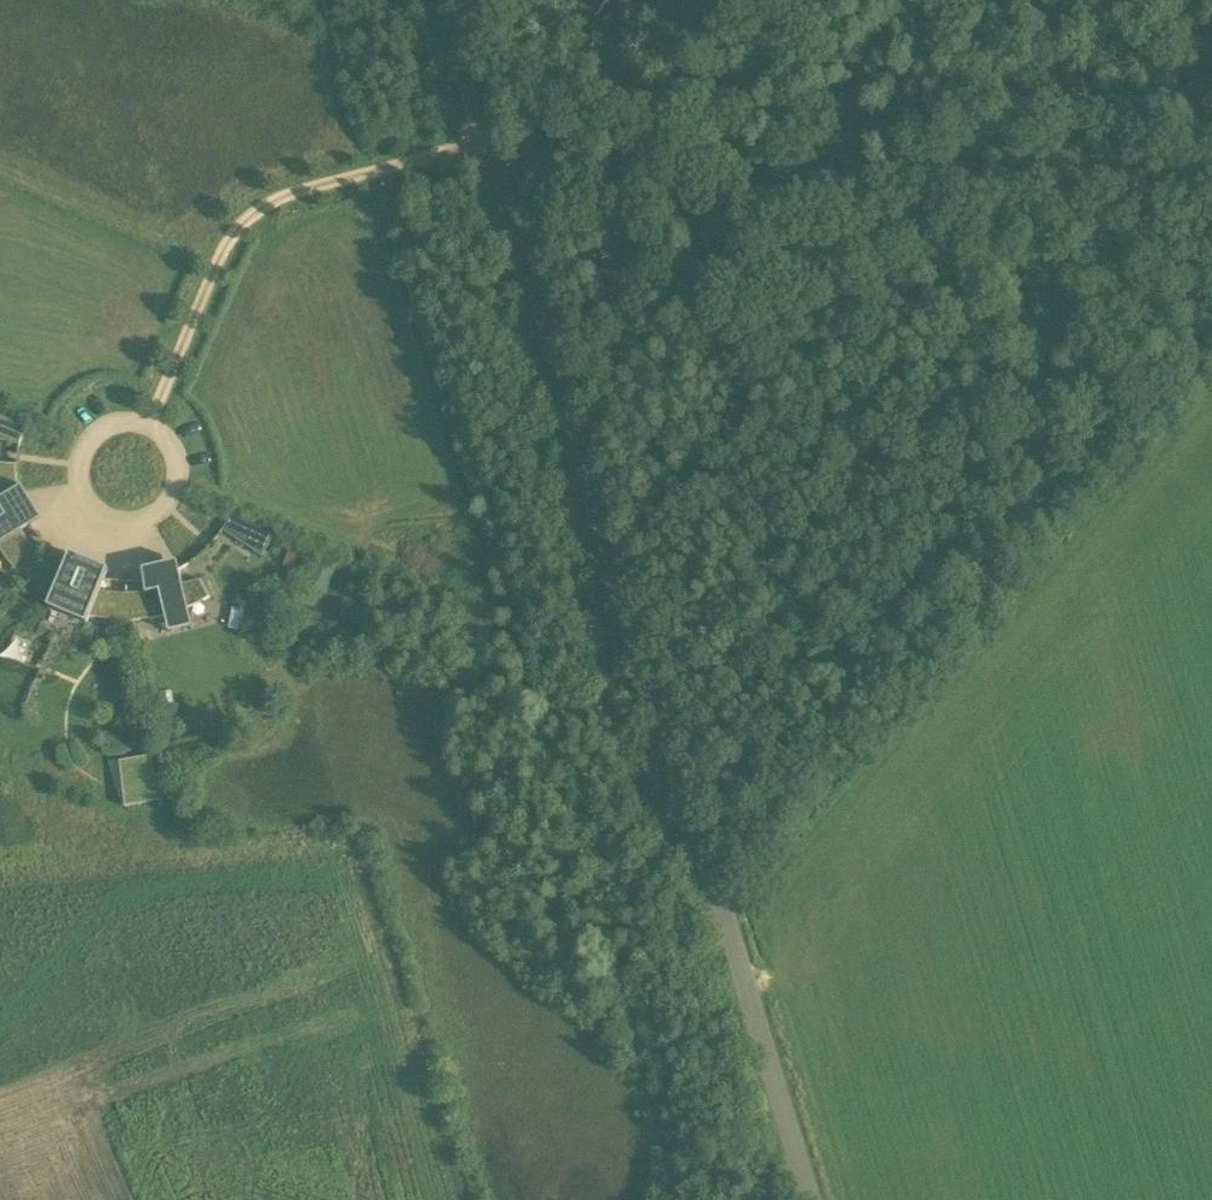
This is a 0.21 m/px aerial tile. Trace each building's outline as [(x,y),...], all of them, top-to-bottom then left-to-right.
[(22,435),(24,431),(26,426),(0,415),(0,440),(20,445),(22,435)] [(41,557),(34,549),(29,542),(24,535),(21,531),(38,520),(18,487),(0,498),(0,514),(1,517),(0,518),(0,548),(7,559),(19,573),(22,576),(41,557)] [(255,551),(259,545),(262,540),(267,528),(231,513),(227,521),(225,525),(222,530),(255,551)] [(309,554),(291,547),(283,565),(301,572),(309,554)] [(104,592),(99,590),(108,569),(71,553),(50,604),(87,620),(89,616),(92,617),(100,618),(108,620),(117,620),(125,621),(125,594),(111,593),(104,592)] [(148,594),(154,618),(166,615),(169,631),(192,625),(188,608),(196,604),(201,601),(211,596),(202,579),(183,583),(178,560),(142,568),(145,594),(148,594)] [(123,759),(129,805),(164,801),(159,755),(123,759)]
